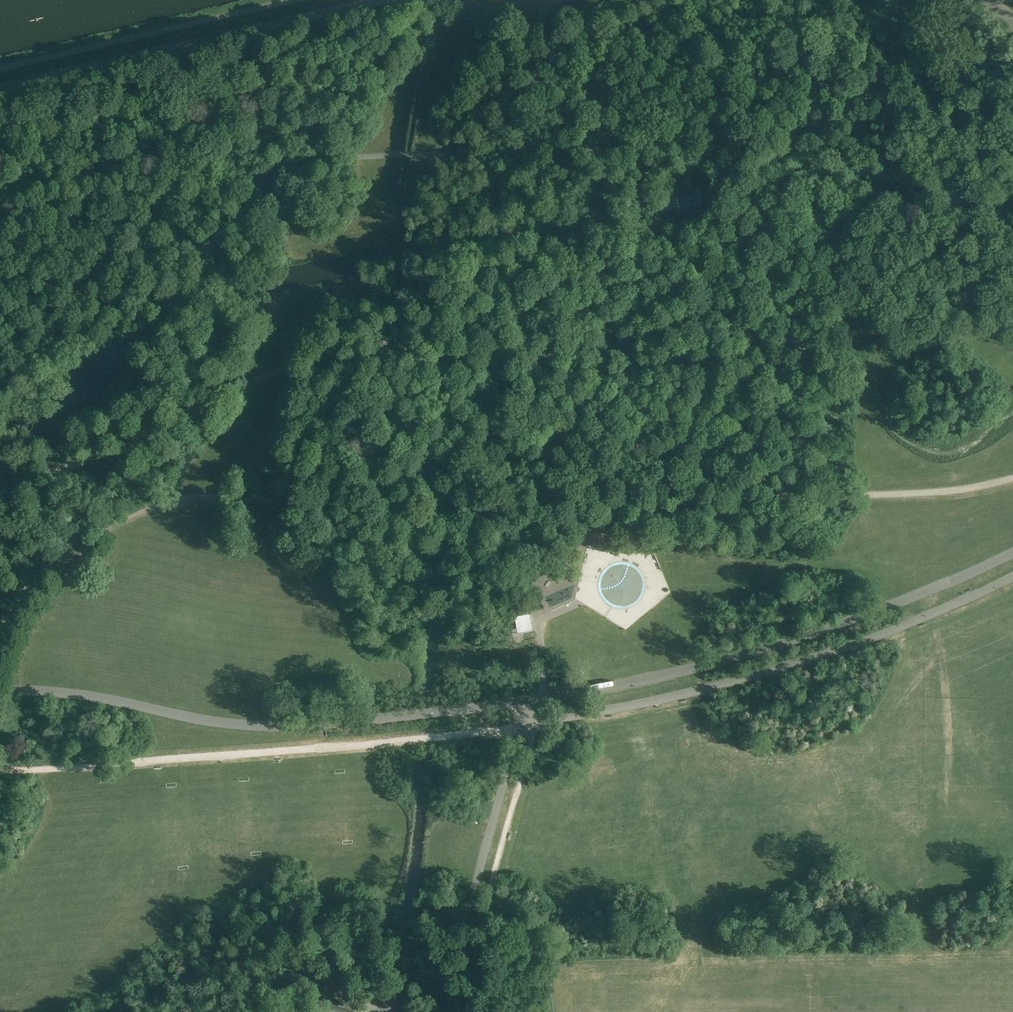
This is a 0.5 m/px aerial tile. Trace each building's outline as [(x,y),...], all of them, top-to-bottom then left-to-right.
[(519,630),(530,628),(528,619),(528,616),(517,618),(519,630)] [(313,999),(310,1011),(355,1011),(355,1010),(313,999)]
